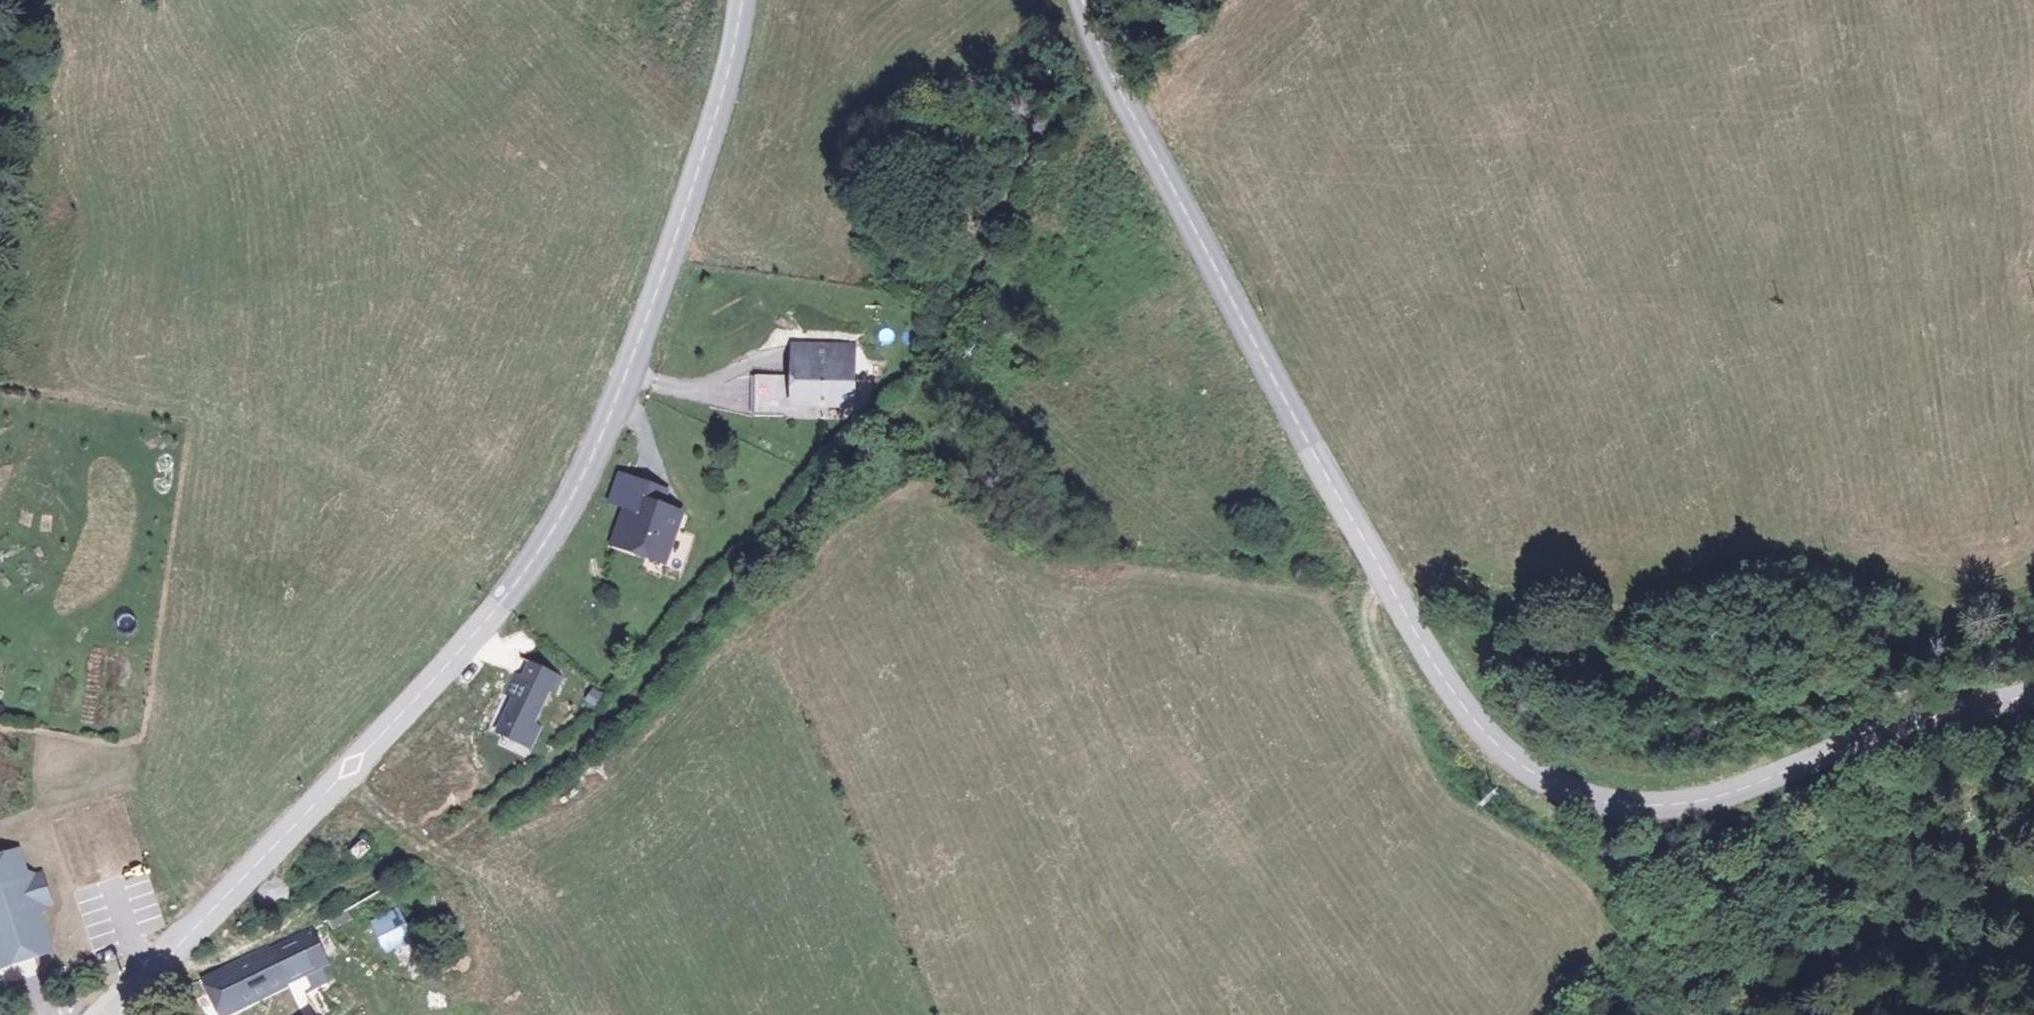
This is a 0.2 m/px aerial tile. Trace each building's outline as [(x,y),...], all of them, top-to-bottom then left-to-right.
[(774,346),(774,362),(767,362),(767,369),(725,369),(725,409),(766,410),(766,404),(821,403),(821,345),(774,346)] [(633,505),(638,487),(611,478),(598,501),(613,507),(616,500),(633,505)] [(598,501),(595,505),(587,541),(635,557),(651,511),(633,505),(616,500),(613,507),(598,501)] [(489,729),(522,745),(558,674),(525,658),(489,729)] [(0,852),(0,946),(4,956),(54,938),(40,900),(49,886),(42,864),(27,863),(18,845),(0,852)] [(373,924),(386,952),(412,940),(398,912),(373,924)] [(225,1009),(311,970),(303,954),(286,962),(277,943),(208,974),(225,1009)] [(311,970),(317,985),(338,975),(331,961),(311,970)]
